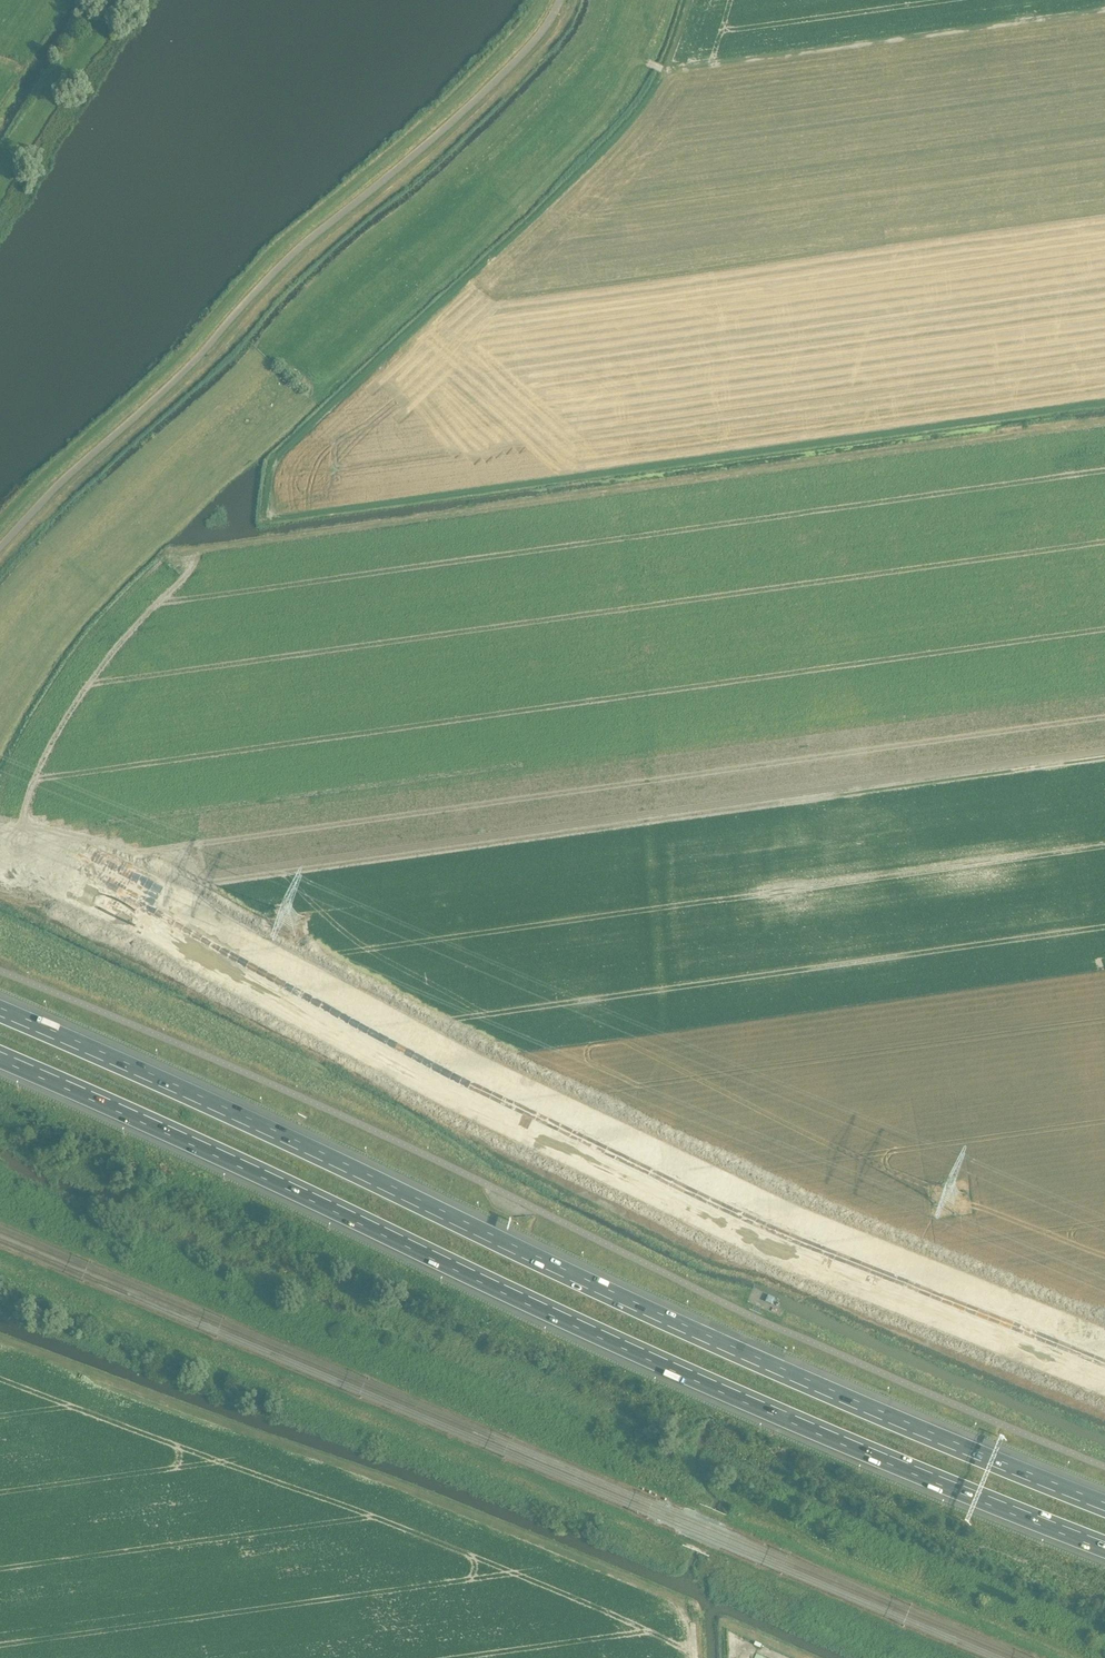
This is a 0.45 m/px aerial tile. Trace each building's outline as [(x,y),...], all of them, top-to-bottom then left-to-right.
[(768,1295),(767,1298),(765,1302),(772,1305),(774,1298),(768,1295)]
